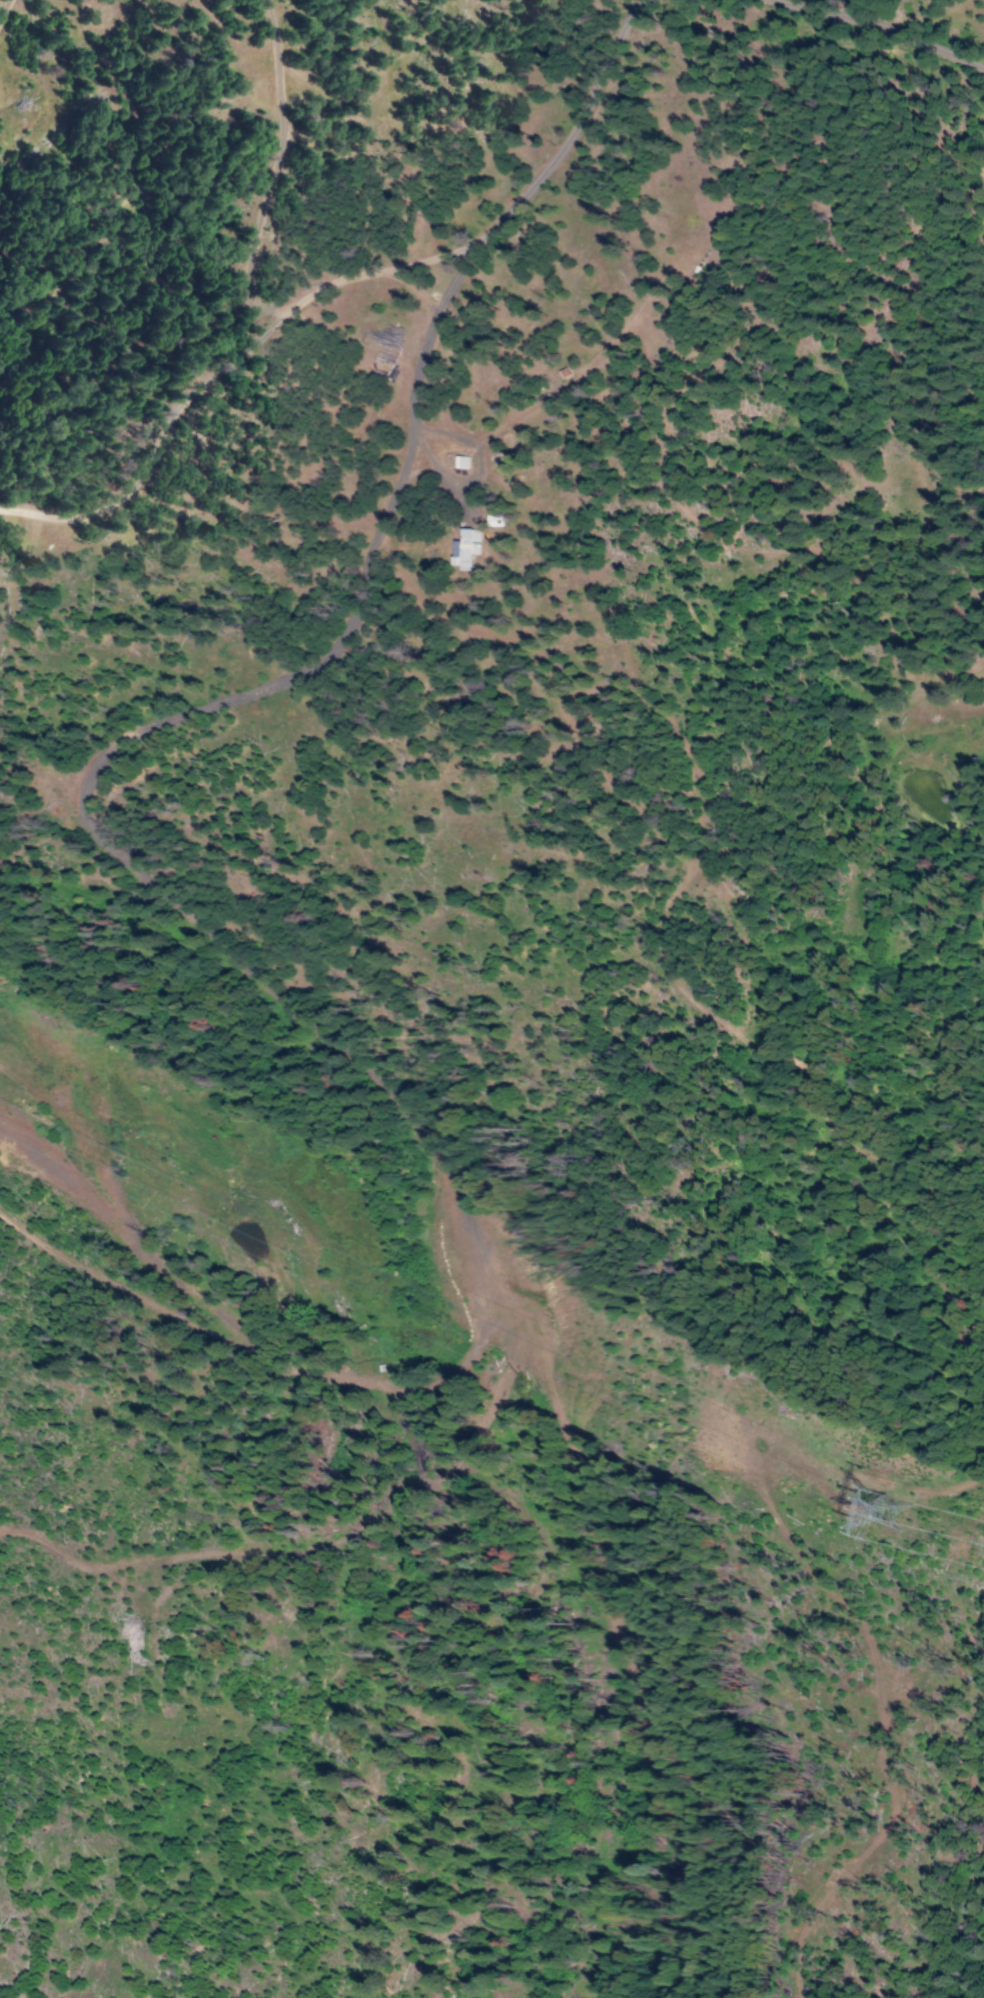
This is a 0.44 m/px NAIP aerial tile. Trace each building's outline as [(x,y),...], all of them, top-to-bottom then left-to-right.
[(476,570),(477,528),(465,528),(465,546),(457,546),(456,565),(466,565),(465,570),(476,570)]
